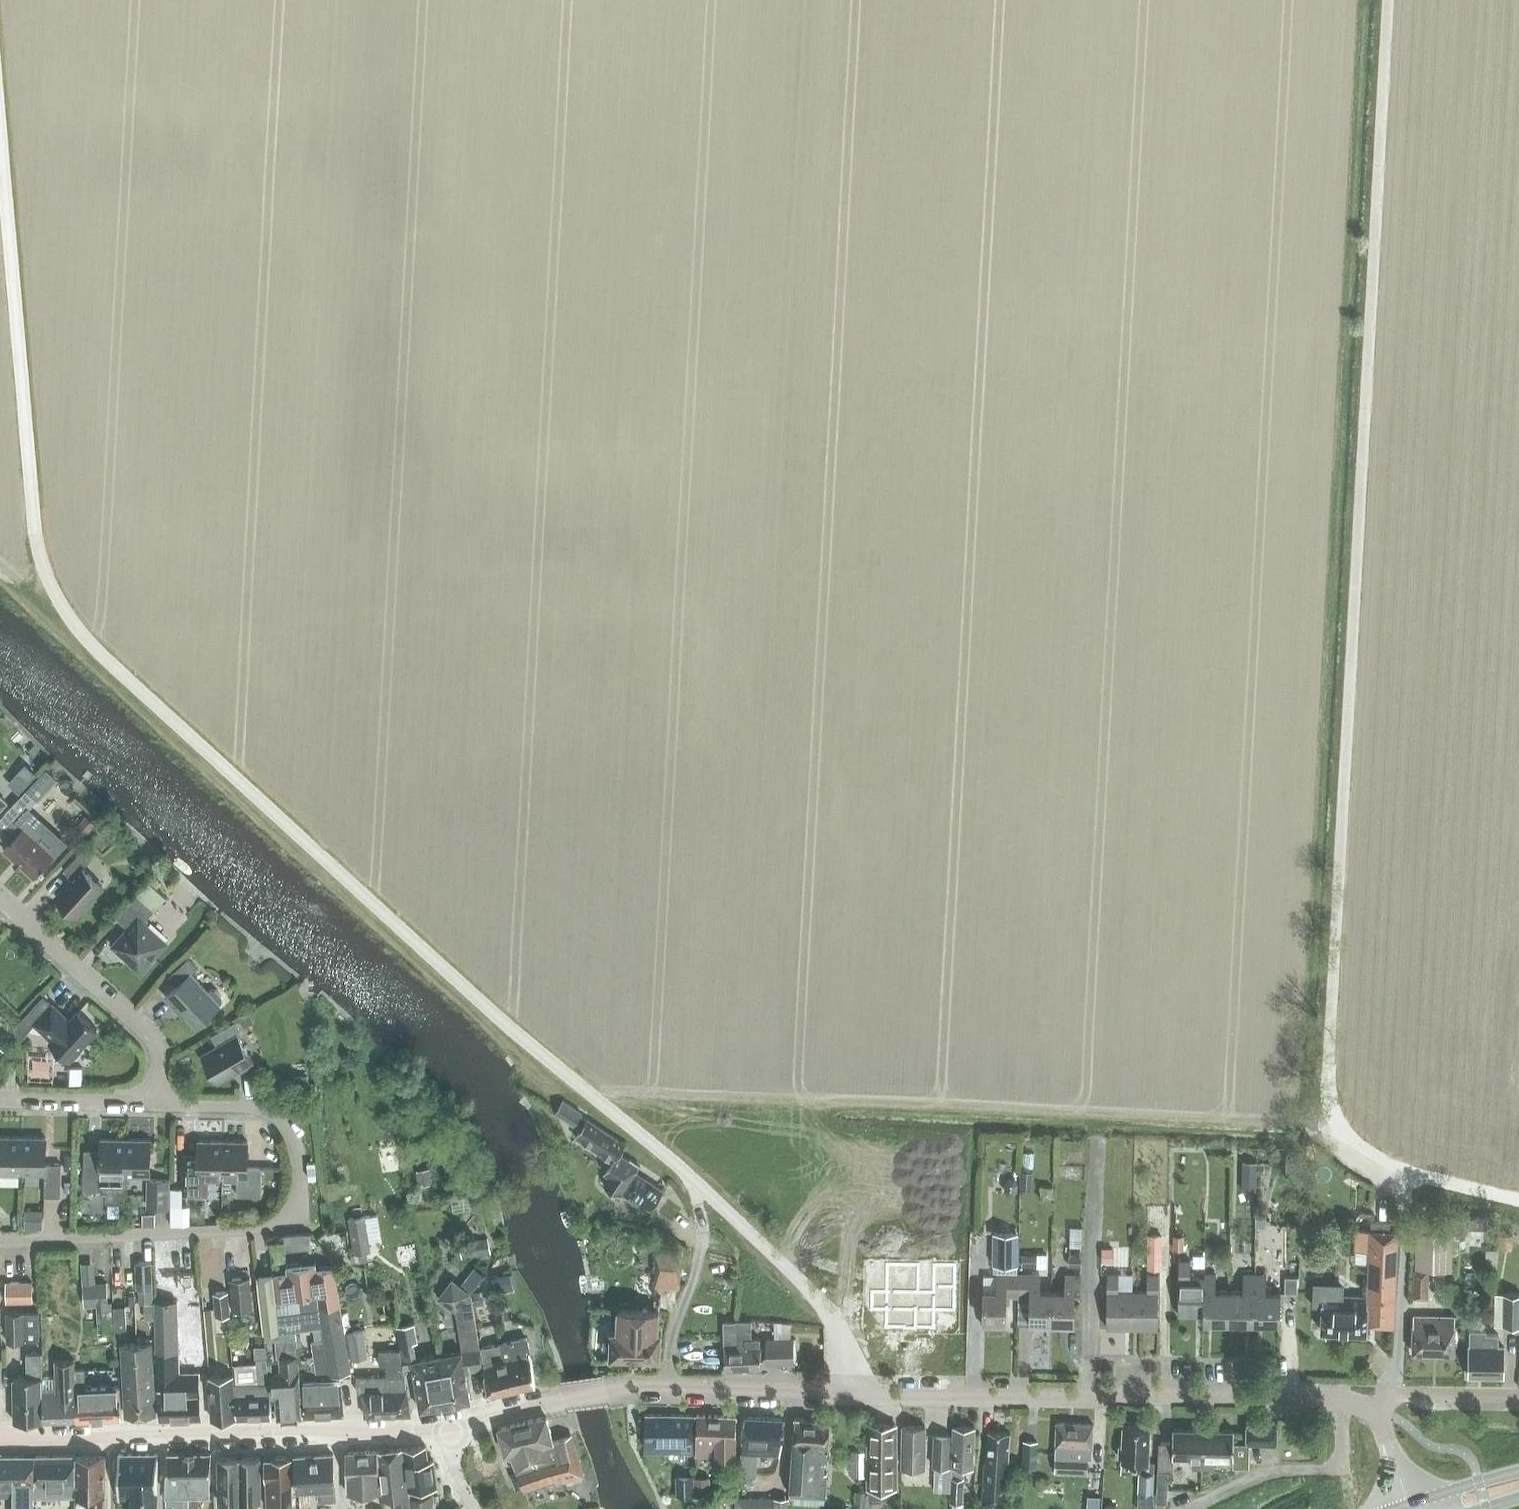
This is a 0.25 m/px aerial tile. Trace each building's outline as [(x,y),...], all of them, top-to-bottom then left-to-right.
[(25,813),(36,800),(25,789),(0,817),(0,831),(11,840),(3,849),(32,876),(50,857),(51,858),(59,850),(50,842),(45,848),(33,837),(41,828),(25,813)] [(95,823),(86,815),(77,825),(86,833),(95,823)] [(75,916),(101,887),(81,868),(89,859),(80,851),(62,870),(71,879),(54,897),(75,916)] [(126,928),(111,945),(128,961),(127,963),(140,974),(151,962),(149,961),(166,942),(143,921),(153,910),(136,894),(114,917),(126,928)] [(221,997),(214,990),(210,989),(193,971),(196,969),(186,959),(167,976),(176,985),(164,996),(176,1010),(179,1007),(195,1025),(221,1001),(221,997)] [(48,1043),(67,1060),(96,1029),(77,1011),(68,1020),(42,997),(18,1023),(20,1040),(35,1024),(51,1039),(48,1043)] [(250,1014),(239,1020),(243,1028),(254,1022),(250,1014)] [(238,1068),(239,1070),(252,1062),(237,1036),(240,1034),(233,1023),(211,1035),(217,1046),(201,1055),(216,1081),(238,1068)] [(307,1074),(293,1076),(295,1089),(310,1086),(307,1074)] [(553,1113),(572,1126),(582,1113),(562,1100),(553,1113)] [(662,1191),(634,1172),(637,1166),(616,1152),(622,1143),(584,1118),(572,1136),(610,1161),(603,1172),(608,1176),(603,1183),(642,1208),(644,1204),(650,1208),(662,1191)] [(20,1173),(21,1137),(0,1137),(0,1173),(20,1173)] [(45,1137),(21,1137),(20,1173),(44,1173),(44,1196),(60,1196),(61,1164),(45,1164),(45,1137)] [(99,1164),(82,1164),(82,1190),(105,1191),(105,1194),(112,1201),(123,1202),(124,1175),(125,1139),(100,1138),(99,1164)] [(125,1139),(124,1175),(148,1175),(149,1139),(125,1139)] [(197,1140),(197,1155),(182,1155),(182,1194),(206,1194),(206,1176),(221,1177),(222,1141),(197,1140)] [(222,1141),(221,1177),(236,1177),(236,1195),(260,1195),(260,1167),(246,1167),(246,1141),(222,1141)] [(1031,1171),(1021,1171),(1021,1190),(1030,1190),(1031,1171)] [(1241,1174),(1241,1190),(1256,1191),(1257,1174),(1241,1174)] [(1017,1183),(1014,1179),(1008,1178),(1004,1182),(1004,1190),(1007,1195),(1013,1195),(1017,1191),(1017,1183)] [(170,1179),(146,1179),(146,1208),(169,1208),(170,1179)] [(189,1203),(171,1204),(172,1222),(190,1222),(189,1203)] [(1266,1206),(1255,1206),(1254,1225),(1266,1225),(1266,1206)] [(42,1214),(24,1214),(24,1229),(42,1229),(42,1214)] [(1415,1231),(1412,1298),(1428,1298),(1429,1269),(1451,1270),(1452,1250),(1464,1250),(1464,1249),(1465,1230),(1466,1230),(1466,1216),(1415,1215),(1415,1231)] [(365,1216),(348,1218),(353,1254),(369,1252),(364,1223),(366,1223),(365,1216)] [(1468,1218),(1468,1228),(1487,1229),(1487,1218),(1468,1218)] [(1394,1231),(1388,1231),(1369,1230),(1366,1296),(1322,1294),(1322,1302),(1321,1301),(1319,1331),(1365,1333),(1366,1324),(1393,1325),(1397,1235),(1394,1231)] [(993,1232),(992,1264),(1018,1264),(1018,1232),(993,1232)] [(282,1256),(311,1254),(309,1234),(280,1236),(282,1256)] [(1147,1234),(1146,1269),(1160,1269),(1161,1234),(1147,1234)] [(1183,1234),(1172,1234),(1172,1250),(1183,1250),(1183,1234)] [(1512,1235),(1498,1234),(1497,1249),(1511,1249),(1512,1235)] [(457,1242),(460,1257),(490,1251),(487,1236),(457,1242)] [(682,1249),(656,1247),(653,1286),(679,1287),(682,1249)] [(1021,1266),(1037,1267),(1037,1254),(1021,1254),(1021,1266)] [(1080,1267),(1081,1255),(1068,1255),(1068,1266),(1080,1267)] [(1177,1315),(1203,1315),(1204,1278),(1189,1278),(1189,1260),(1178,1260),(1177,1315)] [(135,1263),(136,1290),(152,1289),(151,1262),(135,1263)] [(286,1265),(287,1272),(257,1275),(260,1304),(337,1293),(336,1291),(333,1266),(316,1268),(315,1262),(286,1265)] [(513,1289),(509,1273),(490,1278),(494,1294),(513,1289)] [(1018,1295),(1019,1274),(996,1273),(996,1290),(983,1290),(982,1326),(1005,1326),(1005,1295),(1018,1295)] [(1106,1328),(1131,1328),(1132,1290),(1117,1290),(1117,1273),(1106,1273),(1106,1328)] [(1204,1273),(1204,1278),(1203,1315),(1202,1321),(1228,1321),(1229,1290),(1215,1290),(1215,1273),(1204,1273)] [(919,1275),(887,1274),(886,1301),(871,1301),(870,1320),(886,1321),(885,1337),(905,1338),(904,1339),(914,1339),(914,1338),(933,1339),(934,1322),(954,1323),(955,1276),(934,1276),(933,1303),(918,1303),(919,1275)] [(1029,1326),(1051,1327),(1052,1291),(1039,1290),(1039,1274),(1019,1274),(1018,1295),(1029,1296),(1029,1326)] [(1064,1291),(1052,1291),(1051,1327),(1073,1327),(1074,1274),(1065,1274),(1064,1291)] [(1146,1291),(1132,1290),(1131,1328),(1157,1328),(1157,1274),(1146,1274),(1146,1291)] [(1228,1321),(1253,1322),(1254,1274),(1242,1274),(1242,1290),(1229,1290),(1228,1321)] [(1266,1274),(1254,1274),(1253,1322),(1279,1322),(1279,1291),(1265,1291),(1266,1274)] [(252,1309),(249,1277),(228,1279),(231,1311),(252,1309)] [(461,1351),(436,1356),(442,1389),(446,1405),(469,1401),(464,1370),(482,1366),(469,1295),(451,1280),(438,1297),(455,1311),(461,1351)] [(32,1302),(32,1281),(4,1281),(5,1303),(32,1302)] [(108,1302),(107,1282),(81,1283),(83,1307),(96,1307),(97,1332),(113,1331),(111,1302),(108,1302)] [(228,1291),(213,1292),(215,1317),(230,1315),(228,1291)] [(1503,1292),(1502,1326),(1518,1326),(1518,1292),(1503,1292)] [(316,1378),(299,1379),(302,1415),(343,1414),(342,1413),(343,1413),(341,1392),(340,1392),(338,1377),(350,1375),(337,1293),(260,1304),(264,1340),(283,1338),(296,1337),(296,1329),(321,1326),(323,1338),(311,1340),(316,1378)] [(197,1394),(198,1394),(198,1372),(178,1373),(176,1301),(153,1302),(155,1354),(157,1389),(160,1418),(198,1417),(197,1394)] [(658,1360),(659,1333),(657,1333),(658,1311),(617,1309),(616,1331),(610,1330),(609,1358),(658,1360)] [(38,1311),(5,1312),(5,1342),(39,1341),(38,1311)] [(1453,1353),(1454,1316),(1412,1315),(1412,1323),(1411,1352),(1453,1353)] [(723,1336),(724,1366),(724,1368),(760,1367),(759,1338),(750,1338),(749,1320),(735,1321),(735,1320),(722,1320),(723,1336)] [(419,1409),(446,1405),(442,1389),(436,1356),(416,1359),(413,1342),(417,1342),(414,1322),(396,1325),(403,1368),(412,1367),(419,1409)] [(777,1337),(791,1335),(790,1322),(775,1324),(777,1337)] [(367,1356),(363,1329),(345,1332),(349,1359),(367,1356)] [(1502,1347),(1497,1347),(1498,1334),(1486,1334),(1486,1330),(1468,1330),(1467,1377),(1502,1378),(1502,1347)] [(296,1337),(283,1338),(284,1345),(283,1345),(285,1357),(279,1357),(280,1373),(271,1374),(272,1395),(275,1394),(277,1416),(302,1415),(299,1379),(296,1337)] [(509,1367),(514,1391),(535,1386),(527,1337),(511,1341),(512,1342),(498,1345),(504,1369),(509,1367)] [(794,1365),(793,1338),(765,1339),(766,1366),(794,1365)] [(124,1415),(155,1413),(152,1343),(123,1344),(124,1415)] [(488,1397),(514,1391),(509,1367),(504,1369),(498,1345),(480,1349),(488,1397)] [(405,1390),(404,1375),(399,1349),(378,1350),(379,1365),(386,1365),(386,1376),(356,1377),(356,1392),(361,1392),(364,1416),(409,1415),(406,1391),(405,1390)] [(26,1377),(12,1377),(13,1422),(42,1422),(41,1391),(41,1377),(41,1353),(25,1353),(26,1377)] [(232,1384),(235,1417),(235,1418),(270,1416),(266,1357),(255,1358),(256,1383),(232,1384)] [(42,1422),(75,1421),(73,1377),(82,1377),(82,1369),(73,1369),(73,1360),(54,1361),(55,1390),(41,1391),(42,1422)] [(210,1419),(235,1417),(232,1384),(232,1375),(208,1377),(210,1419)] [(73,1377),(75,1421),(120,1418),(120,1387),(82,1388),(82,1377),(73,1377)] [(587,1478),(578,1447),(573,1432),(552,1439),(544,1414),(497,1430),(504,1453),(510,1451),(516,1472),(510,1474),(515,1488),(521,1486),(522,1488),(554,1478),(557,1487),(587,1478)] [(693,1451),(694,1415),(644,1414),(643,1450),(693,1451)] [(695,1454),(735,1455),(735,1418),(735,1416),(696,1414),(695,1454)] [(782,1437),(783,1422),(782,1422),(783,1418),(743,1416),(742,1435),(742,1436),(741,1451),(740,1472),(755,1473),(756,1452),(779,1453),(782,1437)] [(829,1456),(830,1452),(827,1450),(829,1421),(802,1419),(802,1418),(794,1417),(789,1495),(825,1497),(826,1472),(822,1472),(823,1462),(826,1462),(827,1458),(829,1456)] [(1276,1444),(1277,1421),(1247,1420),(1246,1423),(1245,1438),(1246,1438),(1246,1442),(1276,1444)] [(1091,1457),(1092,1423),(1056,1421),(1055,1445),(1054,1470),(1087,1472),(1087,1457),(1091,1457)] [(868,1423),(867,1480),(894,1480),(895,1449),(895,1423),(868,1423)] [(1154,1461),(1148,1460),(1149,1426),(1122,1424),(1121,1445),(1118,1445),(1118,1455),(1121,1455),(1120,1460),(1136,1461),(1136,1472),(1138,1472),(1137,1491),(1153,1491),(1154,1472),(1154,1461)] [(923,1467),(924,1426),(902,1425),(901,1467),(923,1467)] [(973,1466),(974,1427),(952,1426),(951,1466),(950,1502),(962,1502),(963,1466),(973,1466)] [(1172,1429),(1172,1442),(1158,1442),(1156,1502),(1167,1502),(1169,1471),(1172,1471),(1172,1456),(1191,1456),(1191,1468),(1201,1468),(1202,1429),(1172,1429)] [(1202,1429),(1201,1468),(1214,1468),(1214,1457),(1232,1457),(1233,1430),(1202,1429)] [(1008,1466),(1010,1433),(1009,1433),(987,1431),(984,1462),(981,1503),(1004,1504),(1007,1466),(1008,1466)] [(951,1434),(933,1433),(932,1466),(950,1467),(951,1434)] [(1022,1467),(1036,1468),(1037,1441),(1023,1440),(1022,1467)] [(425,1446),(403,1448),(409,1490),(427,1488),(436,1487),(432,1460),(427,1461),(425,1446)] [(403,1448),(377,1450),(382,1491),(382,1498),(393,1497),(394,1508),(411,1508),(409,1497),(409,1490),(403,1448)] [(345,1492),(382,1491),(377,1450),(344,1451),(345,1492)] [(156,1453),(117,1453),(117,1499),(129,1500),(129,1508),(156,1508),(156,1453)] [(318,1500),(334,1498),(331,1453),(293,1457),(295,1488),(317,1487),(318,1500)] [(165,1492),(177,1492),(177,1508),(187,1508),(188,1454),(165,1454),(165,1492)] [(209,1454),(188,1454),(187,1508),(198,1508),(198,1492),(209,1492),(209,1454)] [(32,1495),(31,1455),(0,1455),(0,1496),(11,1496),(11,1508),(32,1508),(32,1495)] [(74,1495),(75,1456),(75,1455),(31,1455),(32,1495),(74,1495)] [(75,1456),(74,1495),(86,1495),(87,1508),(104,1508),(104,1456),(75,1456)] [(259,1457),(238,1458),(239,1501),(260,1501),(259,1457)] [(239,1501),(238,1458),(217,1458),(217,1502),(239,1501)] [(266,1508),(291,1507),(290,1459),(264,1460),(265,1480),(266,1508)] [(693,1477),(694,1496),(710,1496),(709,1476),(693,1477)] [(693,1479),(679,1479),(680,1495),(693,1495),(693,1479)] [(854,1491),(854,1508),(865,1508),(866,1491),(854,1491)] [(1137,1491),(1136,1508),(1155,1508),(1155,1492),(1137,1491)] [(431,1494),(409,1497),(411,1508),(433,1508),(431,1494)] [(771,1497),(735,1497),(735,1508),(772,1508),(771,1497)]
